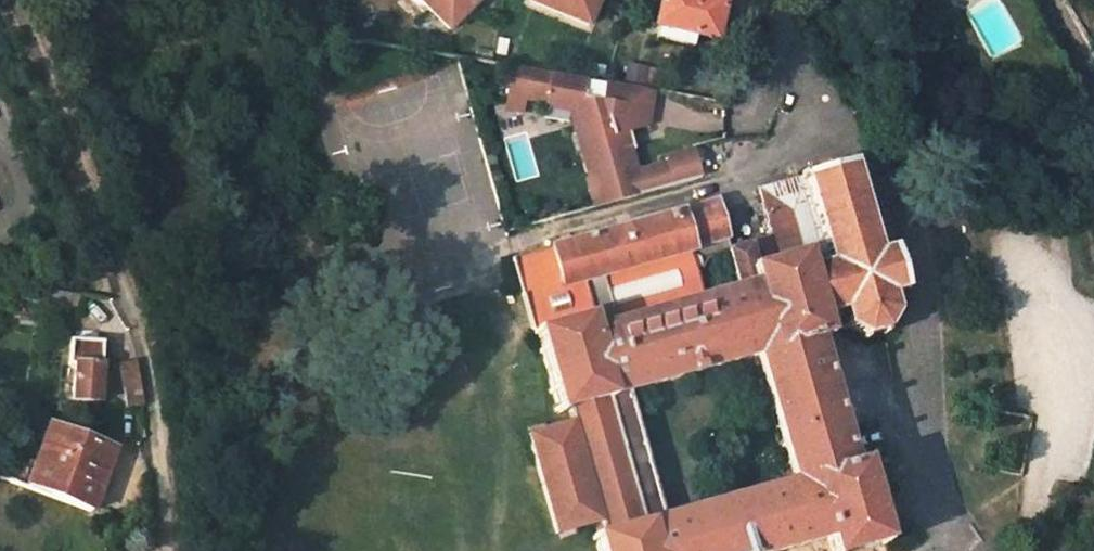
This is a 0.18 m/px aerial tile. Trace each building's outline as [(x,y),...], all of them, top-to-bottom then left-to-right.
[(472,0),(413,0),(446,32),(474,2),(472,0)] [(528,2),(582,25),(593,0),(528,0),(528,2)] [(691,0),(657,0),(652,26),(713,41),(720,7),(691,0)] [(541,73),(507,74),(501,113),(520,116),(522,103),(541,106),(540,110),(565,114),(588,210),(699,179),(691,149),(661,157),(663,163),(635,170),(625,135),(647,127),(653,93),(602,84),(599,100),(582,99),(585,81),(541,73)] [(876,251),(850,160),(801,173),(802,176),(509,258),(555,408),(566,406),(570,418),(529,429),(558,528),(598,518),(602,532),(591,534),(595,550),(773,550),(824,537),(828,550),(846,550),(884,541),(861,460),(853,462),(818,336),(827,333),(825,322),(845,317),(847,324),(864,336),(885,331),(894,311),(890,295),(904,291),(891,247),(876,251)] [(18,299),(76,308),(78,295),(21,286),(18,299)] [(97,341),(98,329),(74,329),(73,340),(97,341)] [(97,341),(73,340),(68,340),(67,358),(74,359),(74,365),(72,400),(90,401),(90,405),(97,405),(98,385),(105,385),(105,372),(98,372),(99,341),(97,341)] [(127,409),(145,406),(138,361),(120,364),(127,409)] [(27,462),(19,485),(92,512),(114,449),(50,425),(36,465),(27,462)]
